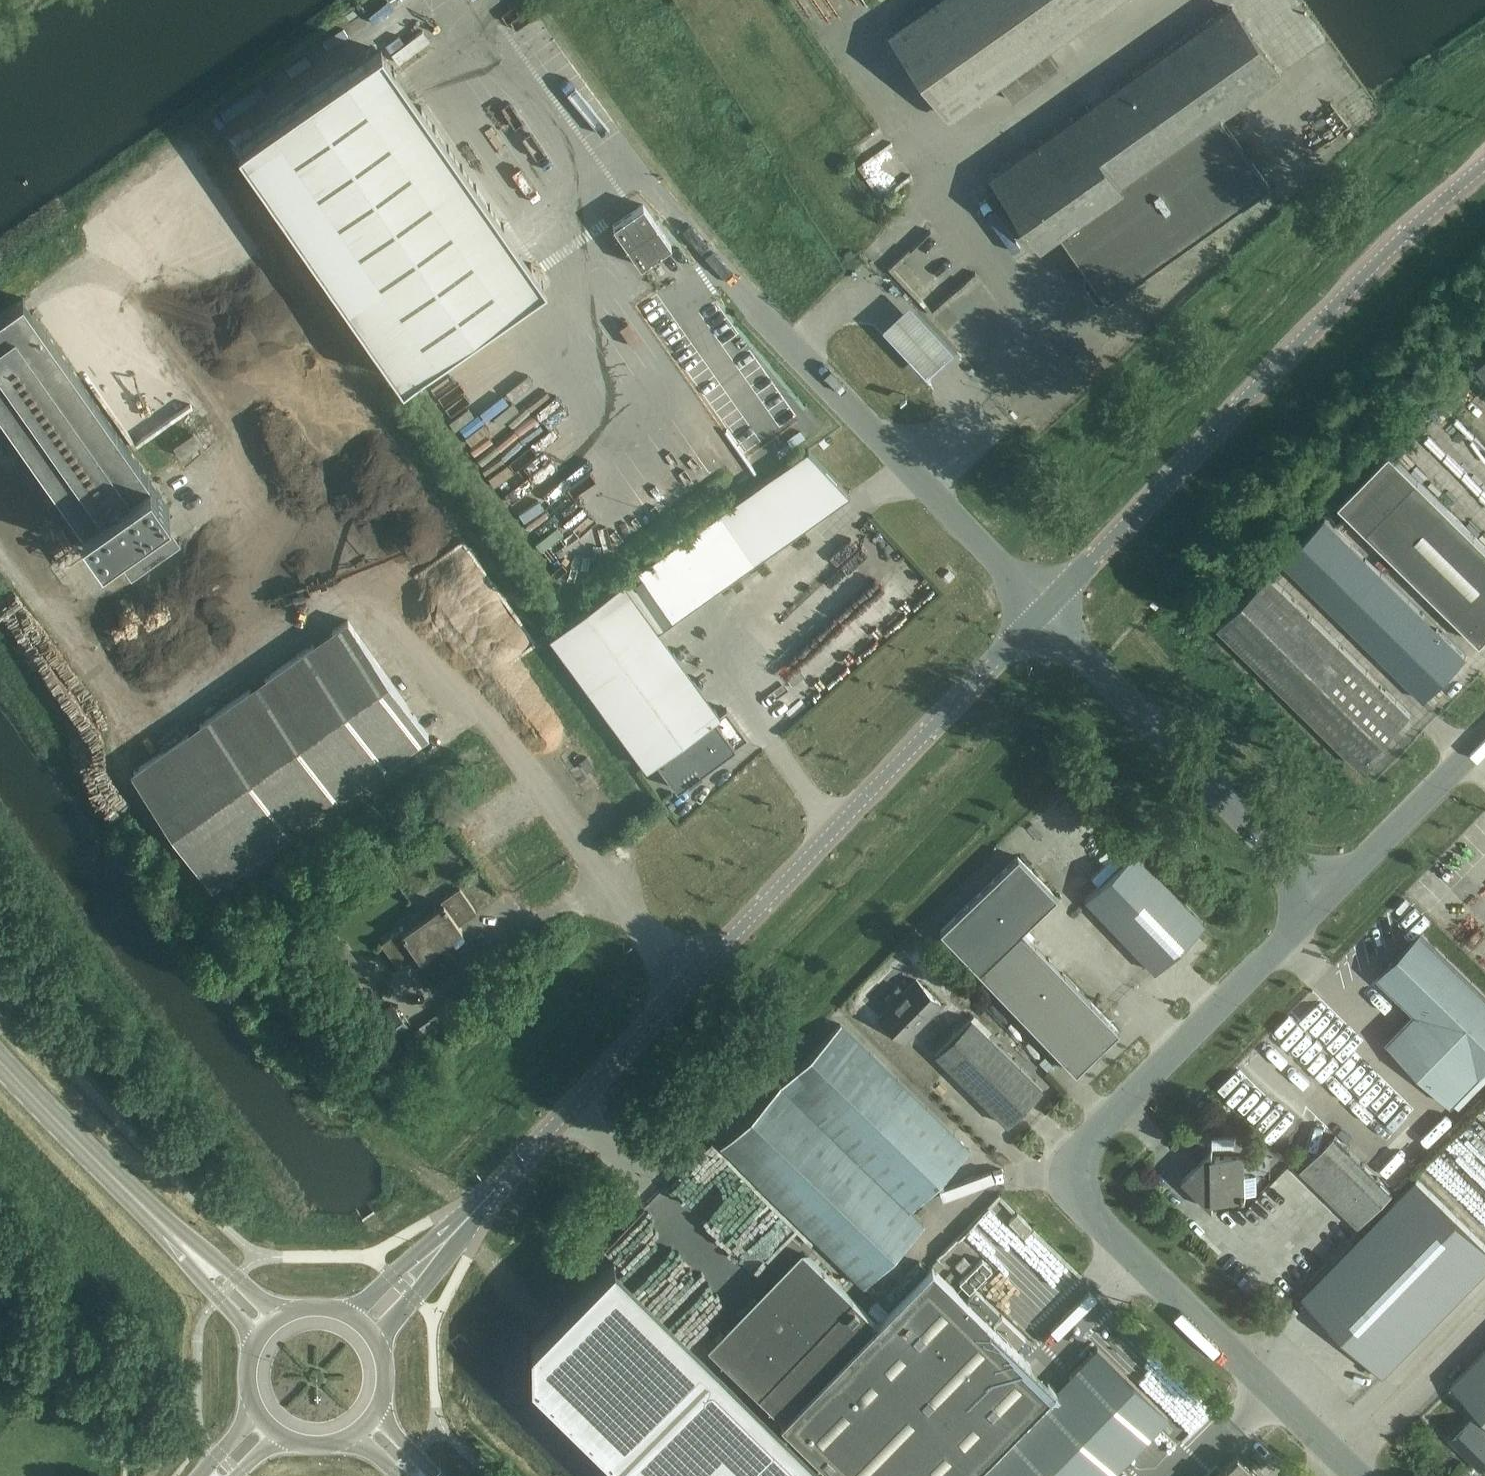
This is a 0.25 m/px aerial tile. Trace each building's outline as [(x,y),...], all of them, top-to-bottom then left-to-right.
[(394,4),(406,15),(420,0),(397,0),(394,4)] [(782,18),(793,13),(787,0),(784,0),(776,4),(782,18)] [(888,33),(949,119),(1116,0),(934,0),(888,33)] [(1231,5),(989,176),(1038,246),(1057,233),(1087,275),(1086,283),(1097,299),(1104,300),(1106,301),(1269,185),(1221,117),(1219,118),(1280,74),(1231,5)] [(403,24),(399,33),(461,59),(466,49),(403,24)] [(542,75),(561,62),(542,36),(523,50),(542,75)] [(402,382),(545,283),(381,48),(239,147),(402,382)] [(643,205),(613,226),(641,266),(671,245),(643,205)] [(0,314),(0,409),(101,553),(111,547),(131,576),(180,542),(160,513),(169,506),(22,298),(0,314)] [(538,336),(555,333),(548,300),(531,303),(538,336)] [(954,354),(909,308),(893,323),(881,335),(925,381),(936,371),(954,354)] [(609,350),(621,371),(642,359),(630,338),(609,350)] [(1477,368),(1484,376),(1484,359),(1477,368)] [(211,428),(197,408),(189,413),(190,413),(183,418),(197,438),(211,428)] [(181,456),(201,443),(193,432),(173,446),(181,456)] [(1422,450),(1447,466),(1459,448),(1435,432),(1422,450)] [(659,631),(849,492),(808,448),(719,513),(623,582),(659,631)] [(1390,453),(1339,505),(1481,643),(1484,639),(1484,546),(1390,453)] [(1417,474),(1438,496),(1453,481),(1432,460),(1417,474)] [(522,483),(541,488),(545,476),(526,470),(522,483)] [(641,523),(659,510),(638,481),(620,494),(641,523)] [(526,498),(508,517),(523,531),(530,524),(525,518),(535,506),(526,498)] [(567,512),(521,549),(554,589),(582,566),(565,545),(582,530),(567,512)] [(1283,562),(1338,616),(1425,701),(1467,658),(1325,519),(1283,562)] [(72,551),(61,558),(74,578),(85,571),(72,551)] [(434,555),(415,573),(423,582),(442,564),(434,555)] [(1219,627),(1360,766),(1411,715),(1269,575),(1219,627)] [(622,581),(549,634),(646,767),(656,761),(677,789),(748,737),(726,708),(719,713),(659,631),(623,582),(622,581)] [(429,735),(348,620),(134,771),(215,885),(429,735)] [(592,766),(587,757),(580,761),(587,770),(592,766)] [(1204,924),(1135,852),(1086,899),(1155,971),(1204,924)] [(940,931),(1061,1058),(1075,1072),(1093,1056),(1096,1059),(1105,1050),(1101,1047),(1119,1031),(1022,930),(1056,896),(1018,856),(940,931)] [(346,882),(341,875),(340,874),(329,883),(334,891),(346,882)] [(422,918),(441,945),(462,930),(458,925),(476,912),(459,887),(440,901),(442,904),(422,918)] [(441,945),(422,918),(402,932),(400,929),(381,943),(398,967),(416,955),(419,960),(441,945)] [(1452,1102),(1484,1068),(1484,996),(1422,933),(1380,976),(1416,1012),(1389,1041),(1452,1102)] [(340,989),(349,1001),(364,990),(355,978),(340,989)] [(880,1017),(904,1041),(940,1004),(916,980),(904,992),(898,986),(885,999),(892,1005),(880,1017)] [(392,1002),(386,1006),(366,1021),(390,1052),(415,1033),(392,1002)] [(438,1030),(430,1019),(419,1026),(426,1037),(438,1030)] [(1042,1089),(971,1019),(935,1054),(1007,1125),(1042,1089)] [(840,1024),(743,1124),(720,1147),(864,1287),(924,1225),(910,1211),(970,1149),(840,1024)] [(442,1055),(456,1047),(450,1037),(436,1046),(442,1055)] [(1301,1170),(1359,1227),(1393,1192),(1336,1135),(1301,1170)] [(1183,1179),(1211,1207),(1214,1209),(1213,1200),(1246,1200),(1246,1196),(1243,1196),(1243,1177),(1243,1157),(1213,1157),(1213,1148),(1183,1179)] [(1246,1196),(1257,1195),(1256,1177),(1243,1177),(1243,1196),(1246,1196)] [(1417,1178),(1302,1295),(1383,1375),(1484,1271),(1484,1245),(1417,1178)] [(1017,1213),(1009,1221),(1023,1235),(1032,1227),(1017,1213)] [(756,1313),(715,1355),(758,1397),(782,1420),(877,1323),(852,1299),(809,1257),(756,1313)] [(960,1282),(970,1291),(992,1269),(983,1259),(960,1282)] [(1056,1389),(932,1268),(877,1323),(782,1420),(780,1422),(835,1475),(971,1475),(1056,1389)] [(986,1318),(994,1311),(977,1294),(969,1301),(986,1318)] [(1010,1341),(1018,1333),(1000,1316),(993,1324),(1010,1341)] [(1056,1389),(971,1475),(1111,1475),(1168,1417),(1097,1347),(1056,1389)] [(1479,1411),(1484,1416),(1484,1350),(1452,1384),(1479,1411)] [(1170,1376),(1156,1392),(1190,1423),(1205,1407),(1170,1376)] [(1472,1418),(1450,1440),(1480,1469),(1484,1464),(1484,1416),(1479,1411),(1472,1418)] [(1245,1462),(1244,1463),(1237,1456),(1221,1472),(1220,1471),(1216,1475),(1259,1475),(1245,1462)]
